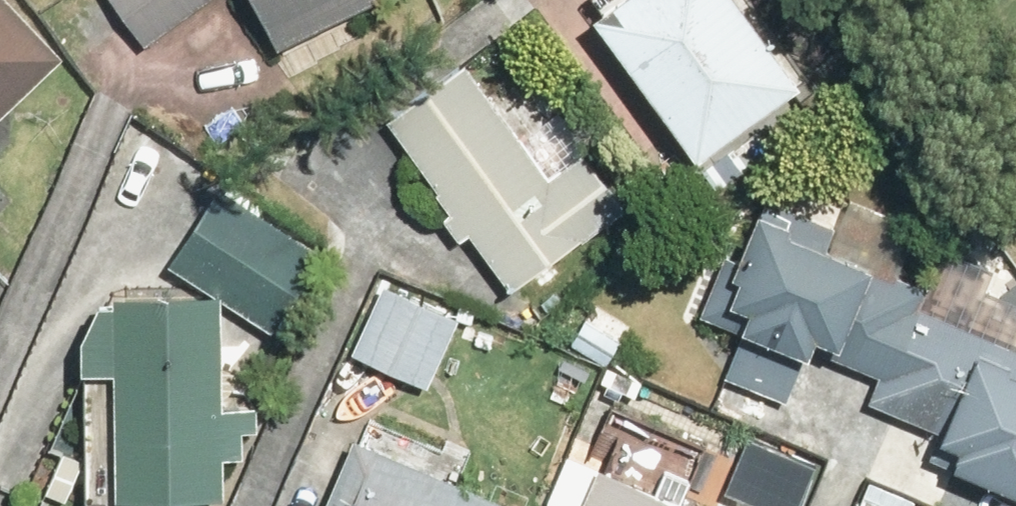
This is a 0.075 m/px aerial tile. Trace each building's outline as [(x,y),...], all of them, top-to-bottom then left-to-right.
[(66,57),(12,0),(0,0),(0,118),(66,57)] [(138,42),(202,0),(110,0),(138,42)] [(272,48),(375,0),(250,0),(272,48)] [(588,13),(694,157),(799,80),(741,0),(605,0),(588,13)] [(468,51),(386,112),(453,201),(445,207),(461,228),(469,222),(519,289),(635,202),(587,138),(553,164),(468,51)] [(76,336),(81,505),(178,505),(177,496),(220,494),(218,445),(252,444),(250,393),(223,394),(220,301),(272,333),(321,253),(213,186),(163,266),(201,289),(112,289),(112,300),(94,300),(76,336)] [(919,312),(926,294),(826,255),(836,230),(762,201),(739,262),(724,256),(699,320),(742,337),(726,379),(787,403),(803,364),(807,366),(813,352),(875,376),(865,402),(939,430),(927,461),(1015,495),(1015,350),(919,312)] [(376,279),(349,339),(426,374),(454,314),(376,279)] [(742,433),(722,480),(786,505),(805,505),(822,465),(742,433)] [(320,505),(514,505),(350,436),(320,505)] [(595,465),(578,505),(693,505),(595,465)]
